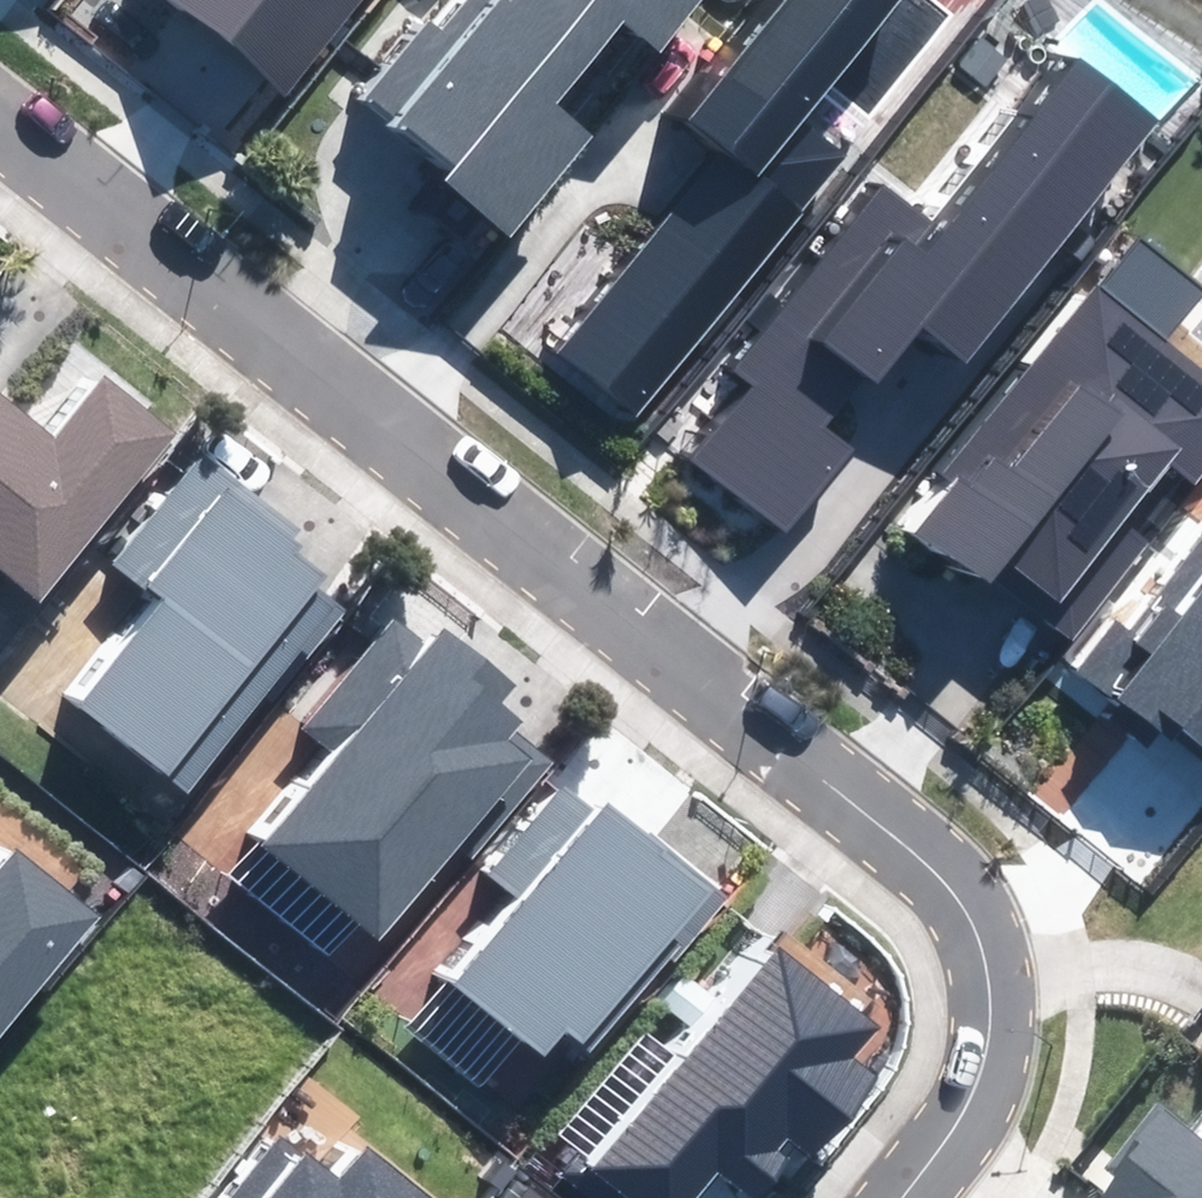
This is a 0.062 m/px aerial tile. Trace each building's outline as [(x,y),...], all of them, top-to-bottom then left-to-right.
[(284,96),(361,0),(164,0),(284,96)] [(509,230),(585,136),(548,107),(620,17),(659,48),(698,0),(473,0),(447,33),(438,25),(378,100),(445,153),(431,169),(509,230)] [(721,148),(559,352),(637,414),(846,153),(796,113),(886,0),(786,0),(689,122),(721,148)] [(759,373),(689,464),(789,541),(865,442),(845,427),(917,333),(962,368),(1157,115),(1072,50),(941,219),(889,180),(747,364),(759,373)] [(916,518),(968,558),(981,542),(1022,574),(1011,588),(1066,630),(1138,536),(1111,515),(1161,449),(1193,474),(1201,462),(1201,370),(1149,330),(1194,272),(1140,230),(916,518)] [(41,596),(172,433),(105,380),(55,443),(0,399),(0,564),(41,596)] [(297,532),(204,458),(118,565),(164,602),(81,705),(187,790),(303,645),(311,652),(351,601),(284,548),(297,532)] [(1076,671),(1201,768),(1201,540),(1129,634),(1114,622),(1076,671)] [(432,647),(396,619),(308,729),(343,756),(267,850),(381,940),(456,846),(471,858),(547,765),(509,734),(521,719),(500,701),(512,686),(445,631),(432,647)] [(601,818),(563,787),(491,876),(524,903),(457,986),(543,1055),(566,1026),(590,1045),(665,952),(674,960),(722,900),(608,809),(601,818)] [(97,917),(16,852),(0,872),(0,1039),(97,917)] [(594,1169),(630,1197),(692,1197),(721,1163),(764,1197),(774,1197),(871,1077),(848,1058),(875,1025),(774,944),(594,1169)] [(1161,1108),(1110,1172),(1123,1182),(1110,1197),(1201,1197),(1201,1141),(1161,1108)] [(283,1134),(232,1197),(428,1197),(368,1150),(343,1182),(283,1134)]
